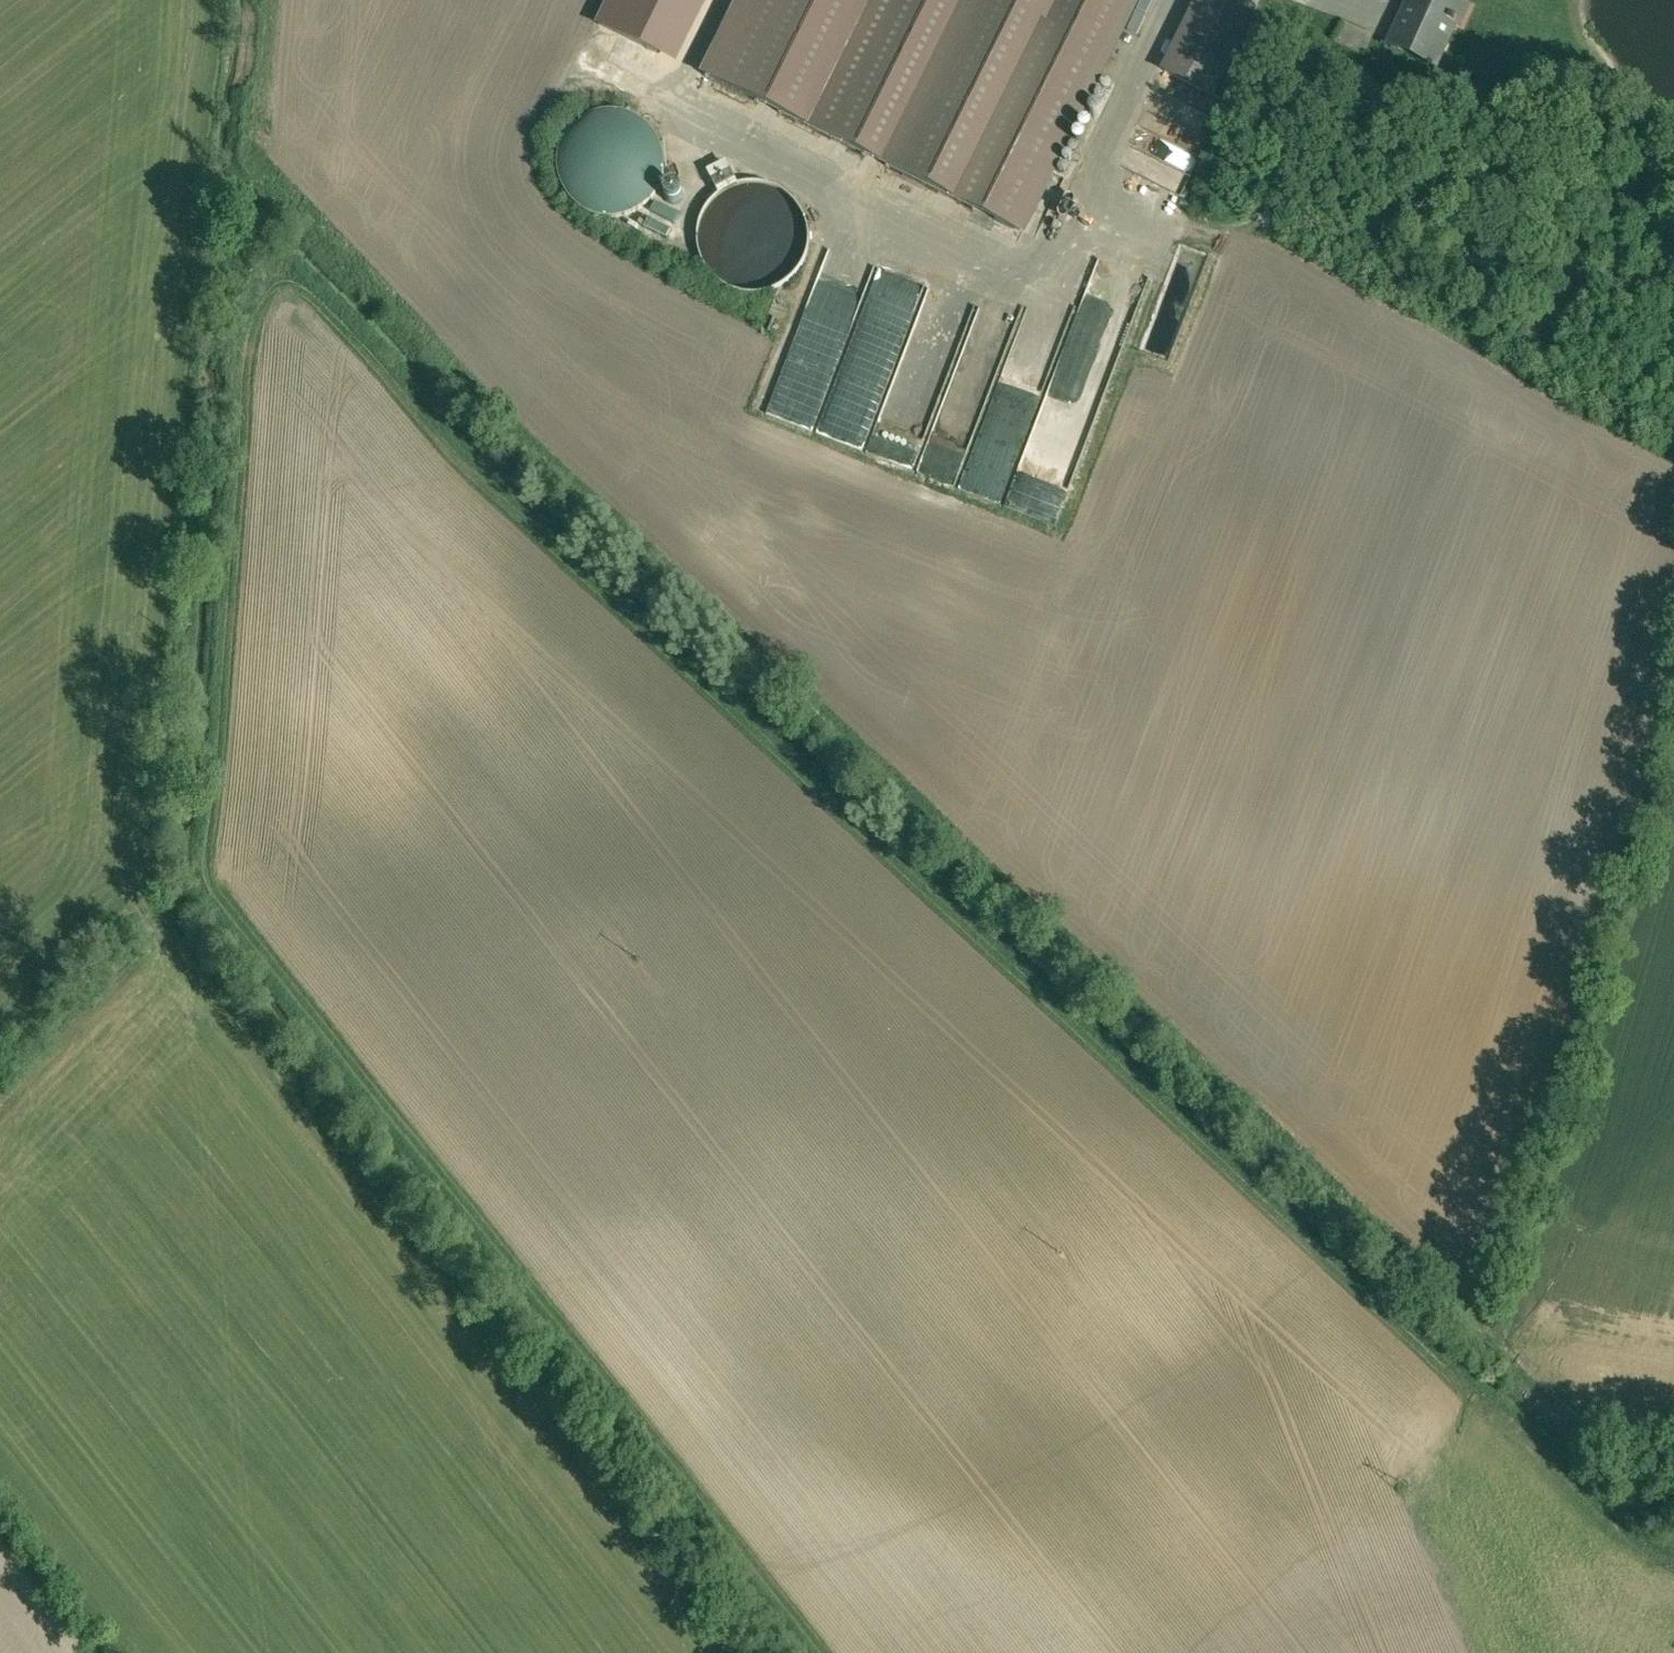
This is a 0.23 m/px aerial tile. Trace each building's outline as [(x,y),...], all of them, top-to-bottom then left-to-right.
[(701,76),(882,165),(964,0),(738,0),(701,76)] [(882,165),(1025,236),(1143,0),(964,0),(882,165)] [(1220,0),(1200,0),(1164,72),(1212,96),(1252,16),(1220,0)] [(1451,0),(1410,0),(1406,10),(1408,11),(1391,47),(1436,67),(1455,24),(1456,25),(1458,21),(1453,19),(1459,4),(1451,0)] [(645,210),(657,197),(664,181),(667,164),(663,145),(653,129),(638,116),(619,110),(600,111),(582,118),(567,130),(558,148),(555,167),(558,184),(566,199),(579,211),(595,219),(612,221),(629,218),(645,210)] [(1160,138),(1151,155),(1192,175),(1200,159),(1160,138)] [(787,283),(799,270),(807,255),(809,237),(805,218),(795,202),(780,190),(762,183),(742,184),(724,191),(710,204),(700,221),(697,240),(700,257),(709,272),(721,284),(737,292),(755,294),(772,291),(787,283)]
